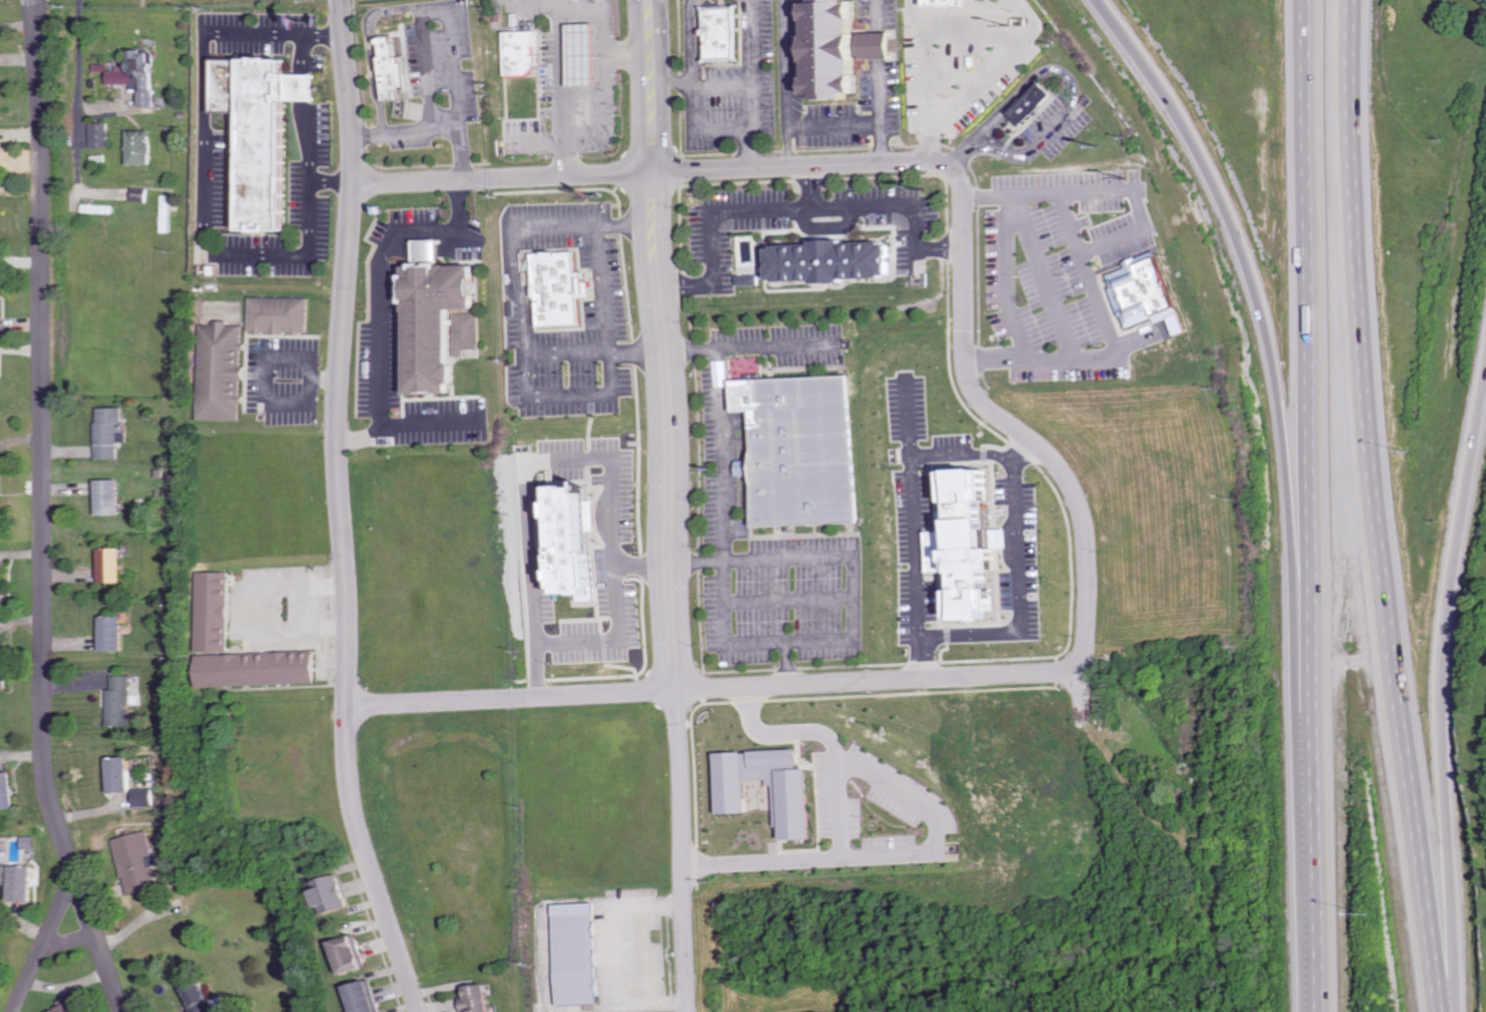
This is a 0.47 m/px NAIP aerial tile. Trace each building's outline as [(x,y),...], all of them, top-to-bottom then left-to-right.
[(812,99),(863,94),(860,0),(834,0),(808,2),(812,99)] [(738,5),(739,60),(705,61),(703,6),(738,5)] [(571,23),(574,86),(601,85),(599,22),(571,23)] [(541,30),(509,31),(511,75),(538,74),(537,64),(544,63),(544,54),(542,55),(541,30)] [(407,60),(399,60),(396,35),(380,37),(387,98),(402,97),(401,88),(410,87),(407,60)] [(109,84),(133,84),(133,89),(143,89),(143,106),(158,106),(157,50),(148,50),(148,48),(133,48),(133,65),(118,65),(118,70),(109,70),(109,84)] [(245,208),(246,110),(216,108),(216,57),(259,56),(260,54),(280,54),(280,56),(292,56),(292,69),(294,69),(294,73),(292,105),(291,144),(291,199),(292,212),(291,213),(290,230),(245,229),(245,208)] [(1009,111),(1021,124),(1052,94),(1040,82),(1009,111)] [(109,123),(92,123),(93,147),(110,147),(109,123)] [(154,130),(131,129),(130,164),(153,164),(154,130)] [(807,244),(825,243),(826,240),(842,238),(855,238),(855,241),(892,240),(894,243),(899,243),(901,274),(894,274),(895,276),(856,278),(856,280),(844,280),(827,282),(827,278),(789,280),(788,278),(782,278),(781,247),(787,247),(787,244),(807,244)] [(540,327),(584,325),(582,292),(591,292),(590,273),(582,274),(580,250),(536,252),(540,327)] [(1189,332),(1161,250),(1125,262),(1127,268),(1109,275),(1127,329),(1158,318),(1159,323),(1174,318),(1180,334),(1189,332)] [(423,393),(415,393),(410,265),(481,263),(484,307),(457,309),(457,312),(485,312),(484,350),(470,349),(470,357),(459,357),(459,362),(462,362),(464,383),(459,383),(460,392),(423,393)] [(768,274),(746,275),(746,285),(768,284),(768,274)] [(310,332),(310,296),(249,296),(249,332),(310,332)] [(244,418),(245,322),(202,321),(200,417),(244,418)] [(740,378),(742,408),(757,407),(763,523),(868,518),(861,372),(740,378)] [(99,459),(120,459),(119,442),(126,442),(125,407),(98,407),(99,459)] [(948,469),(998,467),(1001,529),(1017,529),(1018,549),(1011,549),(1012,559),(1008,559),(1008,572),(1004,572),(1006,620),(953,622),(951,582),(947,583),(946,570),(928,570),(927,531),(947,530),(946,522),(941,522),(940,511),(949,510),(948,469)] [(120,479),(98,480),(99,515),(121,514),(120,479)] [(122,547),(100,548),(102,582),(123,582),(122,547)] [(319,683),(318,651),(232,653),(230,572),(199,572),(202,686),(319,683)] [(10,614),(9,577),(0,577),(0,615),(10,614)] [(104,651),(125,650),(124,616),(103,616),(104,651)] [(10,653),(0,653),(0,688),(11,688),(10,653)] [(110,690),(111,726),(134,725),(133,676),(115,676),(115,690),(110,690)] [(814,839),(812,769),(802,769),(802,749),(717,752),(719,814),(749,813),(747,780),(769,779),(770,786),(777,786),(778,822),(784,822),(785,840),(814,839)] [(110,758),(112,792),(133,791),(131,757),(110,758)] [(16,809),(14,772),(0,773),(0,810),(16,809)] [(156,806),(155,789),(135,790),(136,807),(156,806)] [(116,839),(130,896),(161,889),(153,855),(155,854),(149,831),(116,839)] [(328,914),(353,909),(347,875),(321,881),(328,914)] [(560,1006),(603,1004),(600,903),(557,904),(560,1006)] [(368,970),(362,936),(338,940),(344,974),(368,970)] [(373,980),(349,987),(356,1011),(382,1011),(373,980)] [(196,1011),(219,1011),(220,1011),(206,981),(186,990),(196,1011)] [(470,997),(463,998),(465,1011),(492,1011),(489,984),(468,986),(470,997)] [(65,1009),(55,1011),(86,1011),(84,997),(64,1000),(65,1009)]
